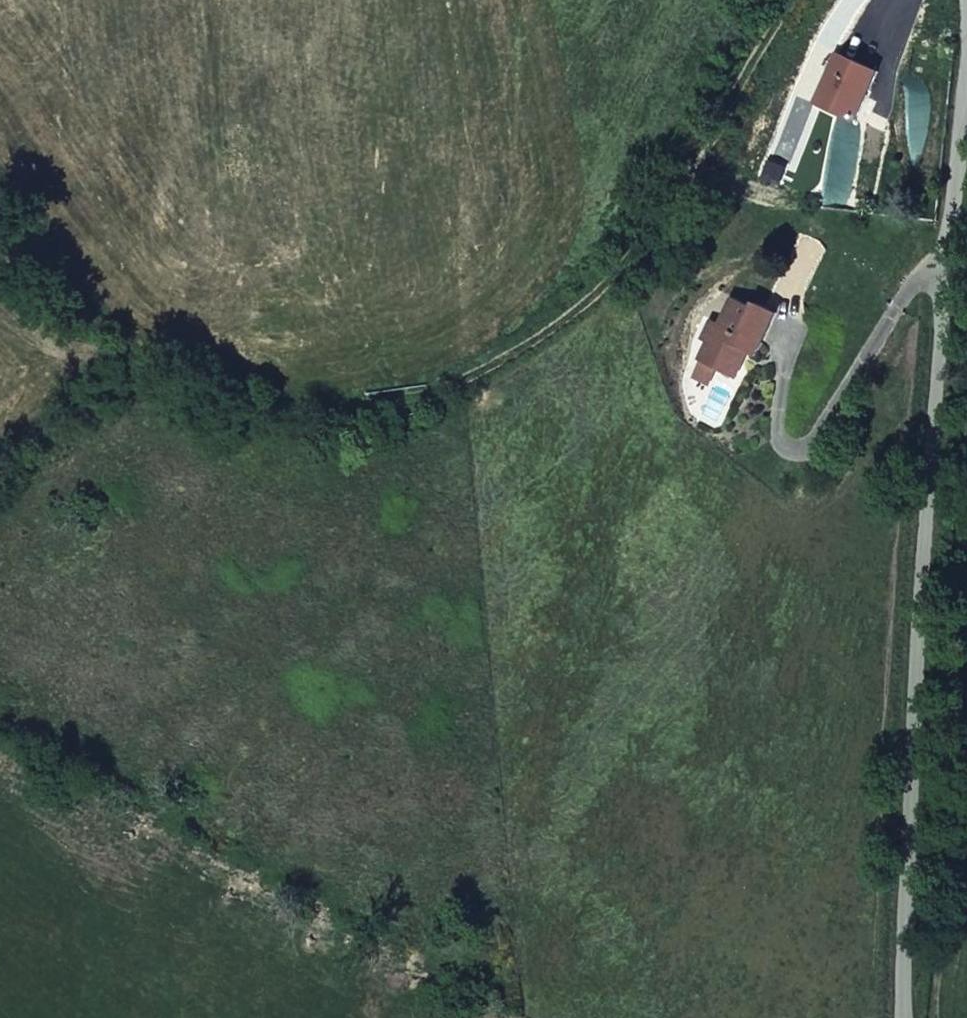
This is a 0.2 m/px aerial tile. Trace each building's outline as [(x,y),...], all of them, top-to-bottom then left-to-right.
[(856,120),(879,74),(838,56),(816,102),(856,120)] [(754,308),(734,298),(721,325),(712,321),(703,340),(709,343),(700,361),(714,367),(737,379),(745,364),(743,359),(747,351),(757,356),(778,313),(756,303),(754,308)] [(700,361),(693,376),(707,382),(714,367),(700,361)]
